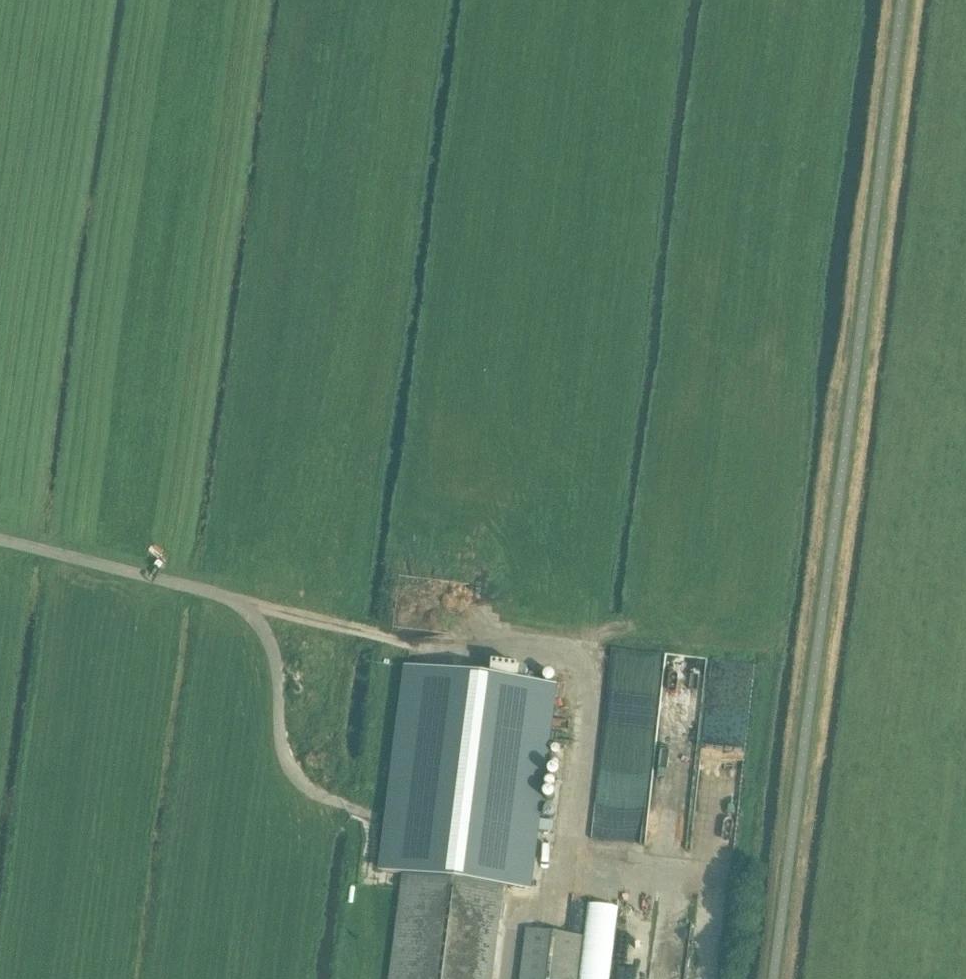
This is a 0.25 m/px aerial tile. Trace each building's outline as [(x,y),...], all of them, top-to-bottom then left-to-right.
[(385,831),(379,871),(403,874),(503,887),(531,890),(536,841),(553,688),(517,683),(519,667),(491,663),(489,680),(407,670),(387,817),(385,831)] [(503,887),(403,874),(390,978),(491,978),(503,887)] [(582,938),(525,931),(519,978),(577,978),(582,938)]
